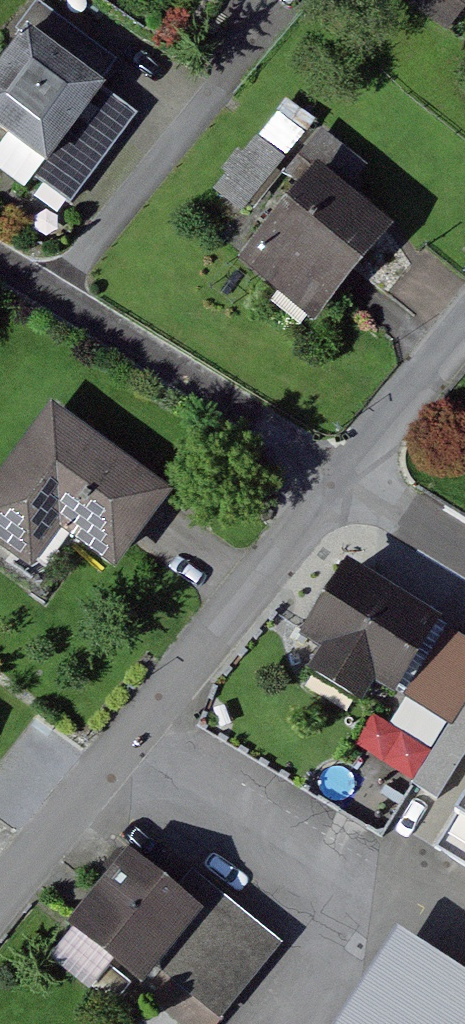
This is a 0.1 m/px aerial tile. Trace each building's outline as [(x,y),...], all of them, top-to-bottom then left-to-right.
[(96,0),(47,0),(0,57),(0,142),(38,173),(128,63),(146,41),(96,0)] [(376,170),(333,133),(303,107),(201,226),(320,328),(361,281),(402,234),(356,194),(376,170)] [(82,406),(0,509),(0,528),(57,573),(91,530),(145,573),(202,500),(82,406)] [(383,699),(431,623),(327,559),(280,636),(306,652),(295,670),(347,702),(358,684),(383,699)] [(415,803),(464,833),(464,720),(415,803)] [(161,983),(170,972),(229,1018),(290,940),(201,870),(192,882),(148,847),(87,925),(161,983)] [(380,929),(320,1023),(464,1023),(464,981),(380,929)]
